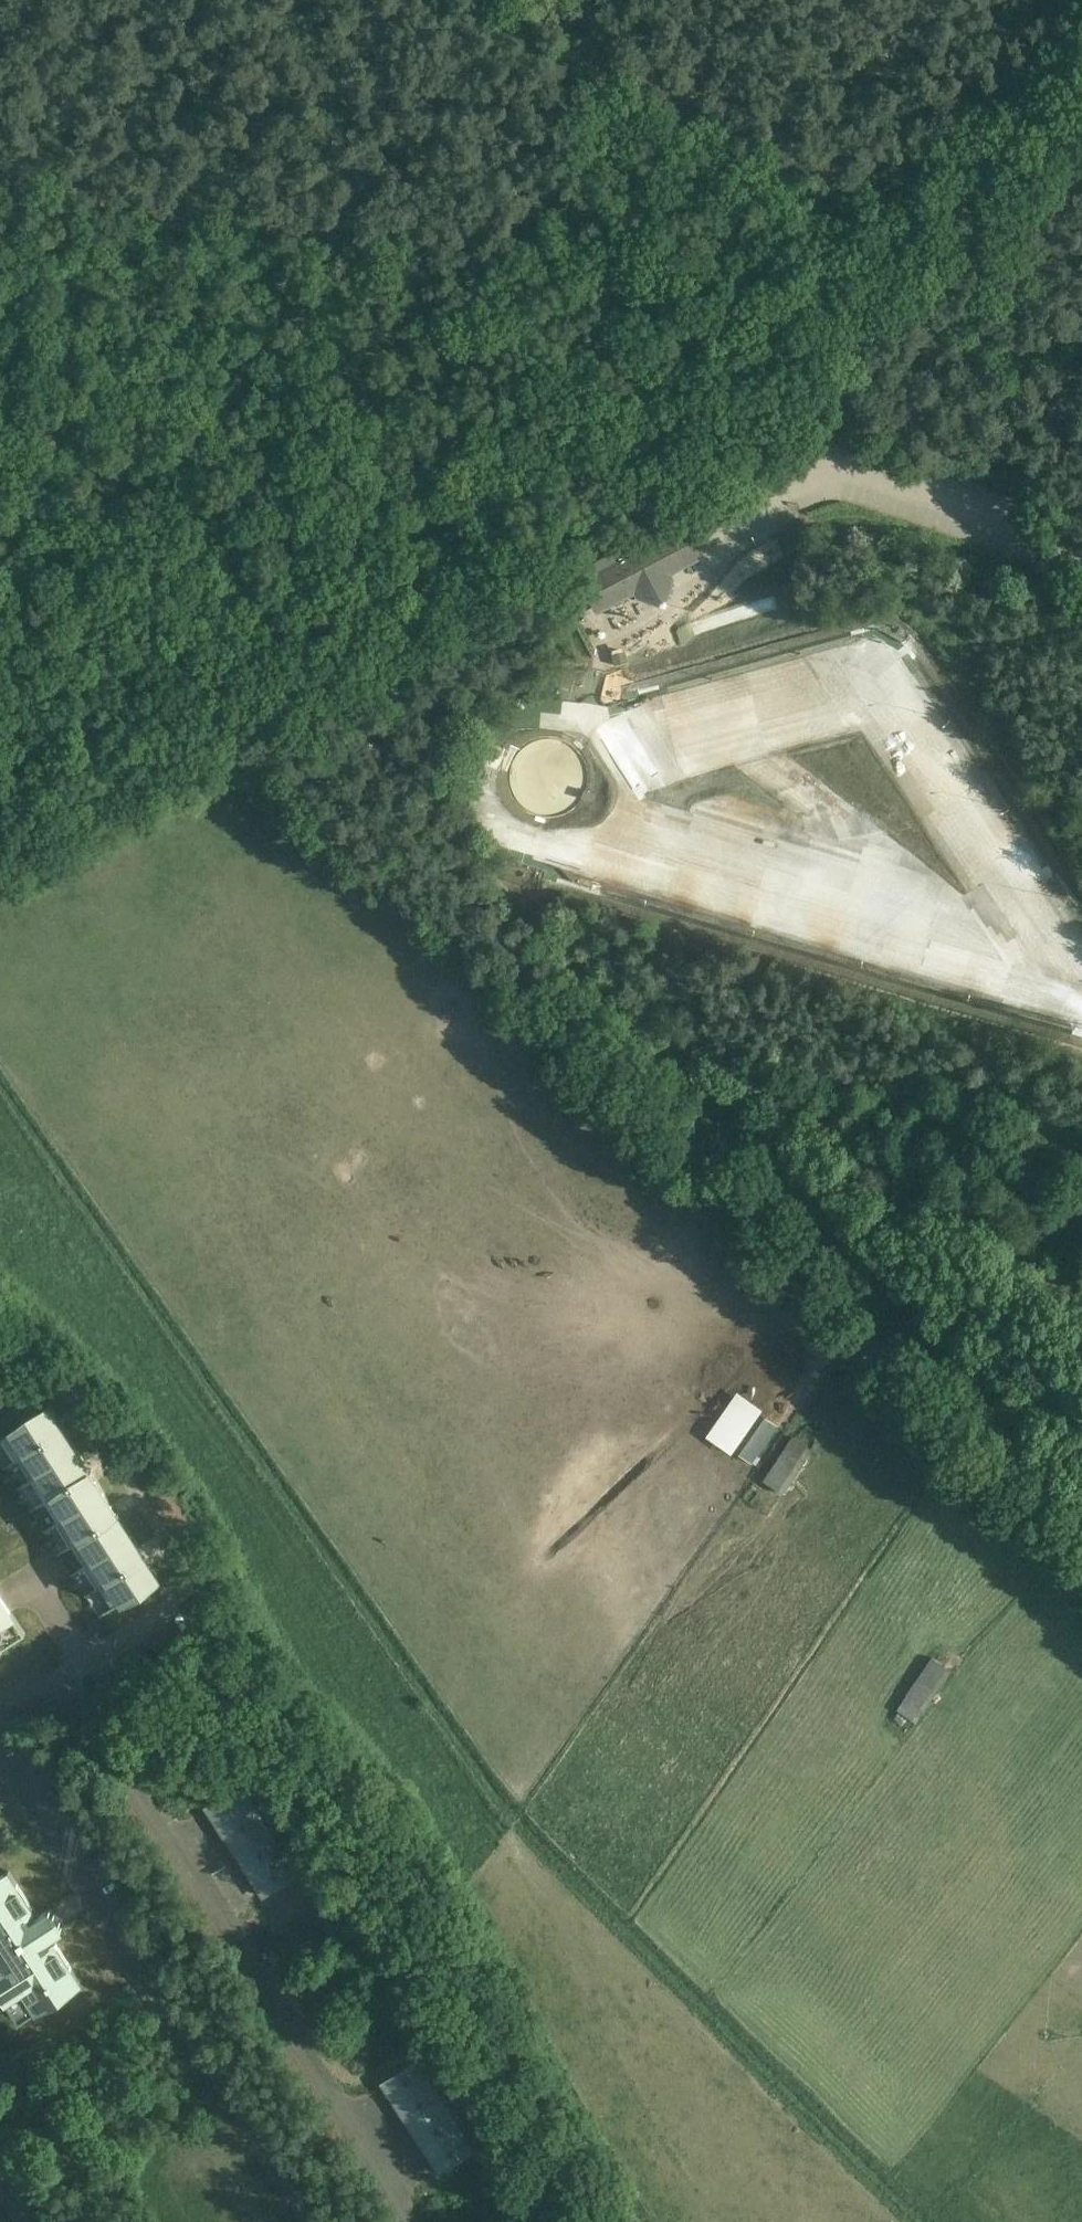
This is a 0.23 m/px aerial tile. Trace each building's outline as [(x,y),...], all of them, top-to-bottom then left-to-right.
[(667,524),(598,562),(585,568),(590,578),(583,581),(597,609),(637,588),(641,597),(656,603),(664,599),(666,584),(662,575),(691,559),(676,532),(673,534),(667,524)] [(626,650),(612,654),(615,664),(629,660),(626,650)] [(585,789),(581,797),(593,801),(596,792),(585,789)] [(0,1439),(0,1462),(9,1476),(12,1480),(23,1497),(26,1501),(37,1518),(39,1523),(50,1540),(53,1544),(55,1547),(72,1574),(77,1582),(80,1586),(91,1603),(94,1607),(100,1616),(155,1581),(155,1580),(158,1578),(150,1566),(151,1566),(145,1557),(146,1556),(145,1555),(144,1556),(139,1547),(124,1524),(118,1515),(119,1514),(118,1513),(117,1513),(111,1504),(96,1481),(91,1472),(92,1472),(91,1470),(90,1471),(84,1462),(69,1439),(63,1430),(64,1429),(64,1428),(62,1429),(57,1420),(56,1420),(48,1408),(45,1410),(0,1439)] [(778,1425),(759,1412),(733,1450),(752,1463),(778,1425)] [(813,1449),(793,1435),(763,1481),(783,1494),(813,1449)] [(24,1632),(12,1612),(0,1595),(0,1648),(24,1632)] [(952,1671),(932,1656),(906,1694),(907,1695),(897,1709),(916,1722),(952,1671)] [(298,1874),(240,1783),(204,1806),(261,1897),(298,1874)] [(20,2019),(80,1980),(50,1934),(62,1927),(59,1922),(61,1921),(55,1912),(53,1913),(50,1908),(39,1916),(9,1870),(2,1874),(0,1876),(0,1988),(20,2019)] [(474,2150),(416,2059),(380,2082),(437,2174),(474,2150)]
